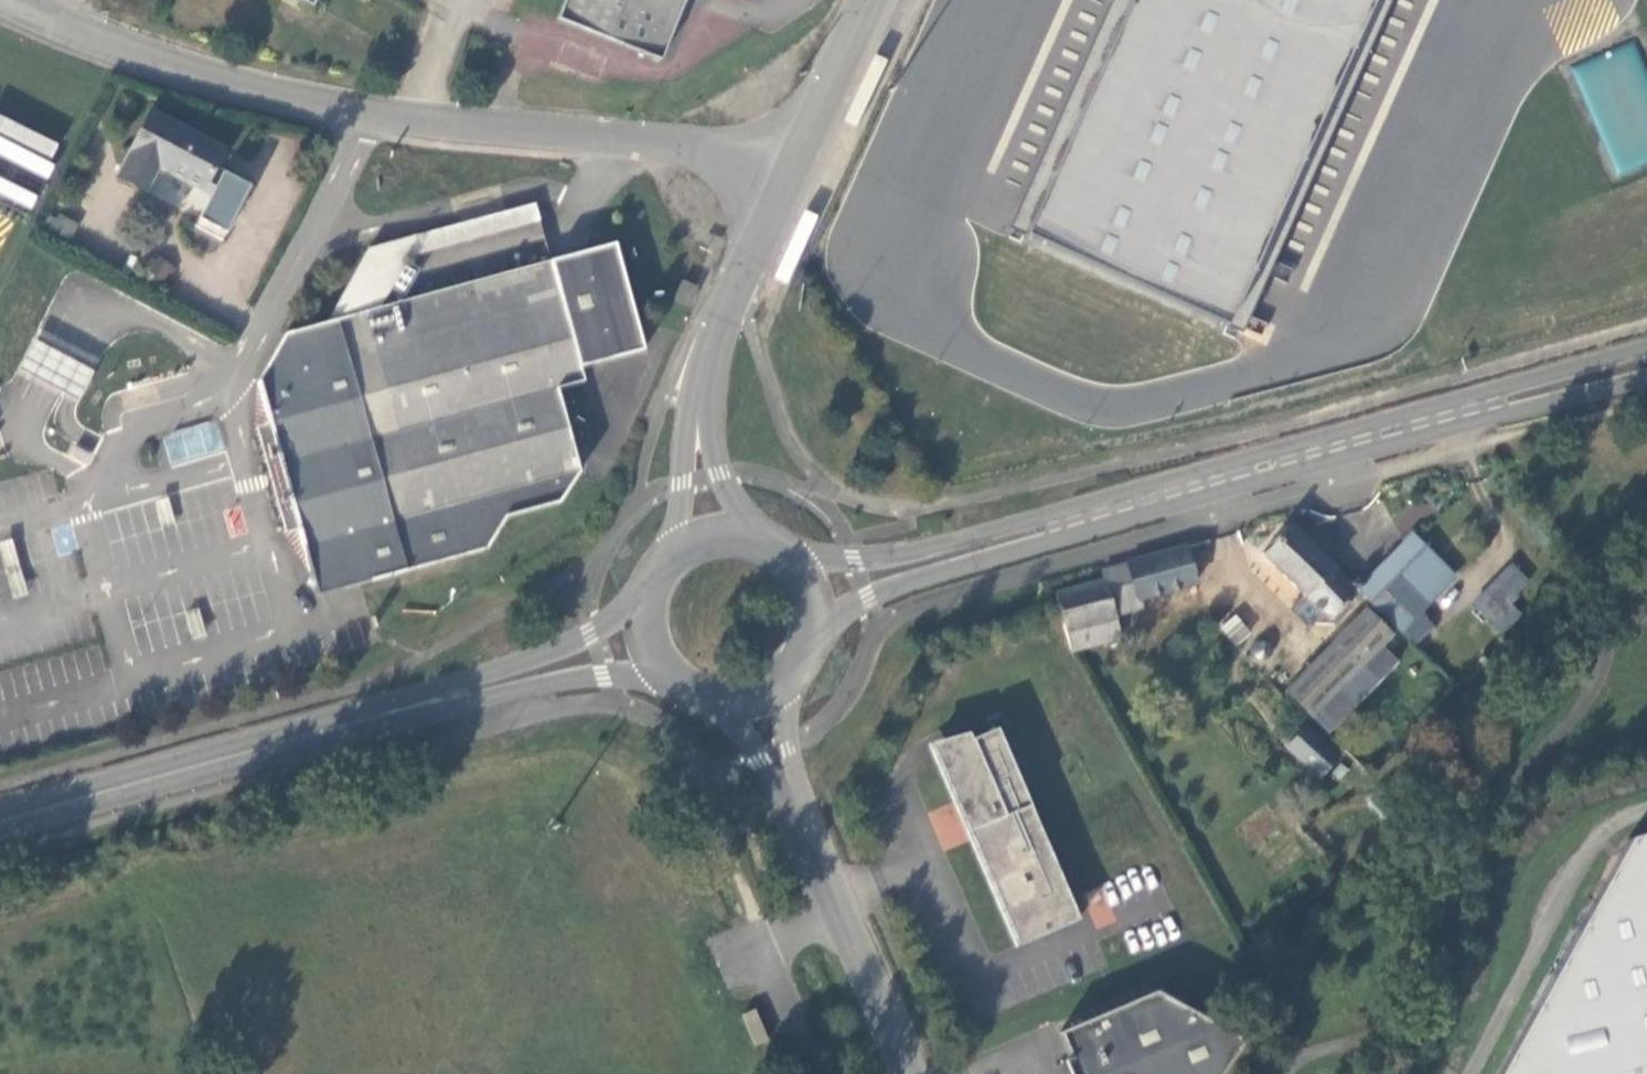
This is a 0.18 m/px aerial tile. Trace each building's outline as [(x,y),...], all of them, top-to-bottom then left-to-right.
[(321,13),(328,0),(299,0),(321,13)] [(558,22),(659,67),(687,0),(568,0),(558,22)] [(1010,226),(1240,330),(1389,0),(1112,0),(1010,226)] [(216,158),(144,115),(110,179),(140,196),(152,171),(196,195),(208,173),(216,158)] [(208,173),(196,195),(204,200),(187,231),(215,246),(244,192),(208,173)] [(282,335),(254,384),(265,425),(276,465),(264,468),(271,496),(284,492),(294,532),(305,573),(342,590),(359,585),(483,552),(502,520),(556,506),(576,475),(553,391),(580,384),(576,370),(640,353),(612,246),(377,309),(356,315),(362,305),(383,300),(418,236),(365,251),(324,324),(282,335)] [(62,359),(30,342),(14,371),(45,387),(74,403),(90,374),(62,359)] [(163,434),(170,464),(222,452),(215,421),(163,434)] [(276,465),(265,425),(252,428),(264,468),(276,465)] [(87,456),(71,448),(65,459),(81,466),(87,456)] [(284,492),(271,496),(282,535),(294,532),(284,492)] [(1258,558),(1328,630),(1357,606),(1362,603),(1396,636),(1413,619),(1448,582),(1392,527),(1343,574),(1338,566),(1331,572),(1288,527),(1258,558)] [(0,543),(0,560),(11,600),(23,596),(7,541),(0,543)] [(1102,583),(1053,596),(1056,607),(1067,651),(1118,638),(1112,615),(1138,609),(1135,601),(1193,586),(1184,549),(1126,567),(1126,569),(1100,575),(1102,583)] [(1502,635),(1522,612),(1511,602),(1531,579),(1510,560),(1469,605),(1502,635)] [(1218,631),(1240,646),(1252,628),(1230,613),(1218,631)] [(1364,613),(1282,694),(1309,721),(1381,651),(1391,639),(1364,613)] [(1424,632),(1413,619),(1396,636),(1408,647),(1424,632)] [(1260,637),(1255,639),(1251,643),(1251,650),(1255,654),(1261,655),(1266,652),(1268,648),(1268,642),(1265,638),(1260,637)] [(1400,669),(1381,651),(1309,721),(1326,738),(1400,669)] [(1302,729),(1285,746),(1318,778),(1335,761),(1302,729)] [(1078,920),(995,730),(939,755),(1021,944),(1078,920)] [(950,805),(930,811),(941,850),(962,843),(950,805)] [(1625,842),(1496,1073),(1646,1073),(1646,837),(1625,842)] [(1054,1033),(1073,1073),(1218,1073),(1238,1043),(1234,1034),(1150,990),(1054,1033)] [(754,1012),(741,1017),(754,1047),(767,1042),(754,1012)]
